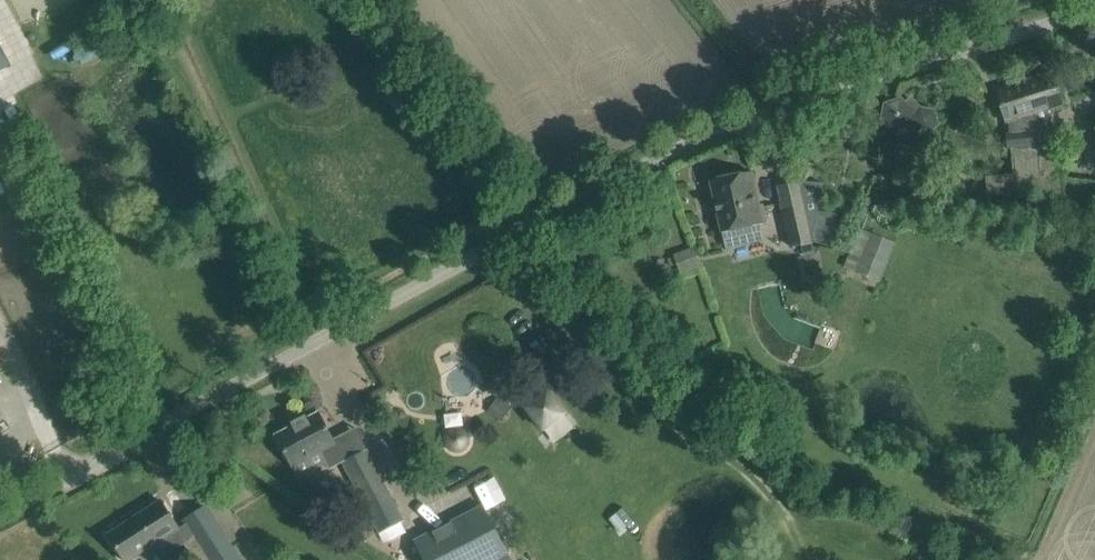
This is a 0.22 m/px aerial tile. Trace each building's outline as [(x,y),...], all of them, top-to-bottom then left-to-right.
[(0,49),(0,70),(9,65),(0,49)] [(1042,198),(1094,203),(1094,180),(1063,176),(1061,145),(1056,145),(1055,130),(1049,109),(1062,105),(1052,73),(1024,81),(1034,113),(1042,198)] [(996,90),(1006,122),(1003,129),(1009,147),(1014,149),(1016,179),(959,183),(959,190),(1042,198),(1034,113),(1024,81),(996,90)] [(913,107),(900,96),(883,101),(879,119),(893,129),(913,124),(915,130),(928,132),(937,122),(933,110),(920,107),(912,112),(913,107)] [(722,233),(766,222),(762,204),(759,205),(751,171),(710,180),(722,233)] [(798,197),(786,199),(786,201),(797,246),(801,246),(813,244),(813,239),(819,211),(821,199),(823,185),(808,183),(794,181),(798,197)] [(819,211),(813,239),(828,241),(833,213),(819,211)] [(883,280),(899,241),(862,226),(846,265),(883,280)] [(679,250),(683,270),(705,265),(701,245),(679,250)] [(548,391),(526,407),(543,429),(564,412),(548,391)] [(307,419),(306,416),(292,423),(293,426),(276,435),(293,466),(310,457),(320,475),(342,463),(380,534),(403,521),(365,451),(350,459),(347,453),(342,456),(319,412),(307,419)] [(108,534),(125,559),(132,559),(180,530),(161,500),(108,534)] [(414,542),(423,559),(494,559),(508,553),(482,506),(481,507),(451,523),(450,523),(449,524),(450,525),(434,533),(433,532),(414,542)] [(195,536),(210,559),(239,559),(217,523),(195,536)]
